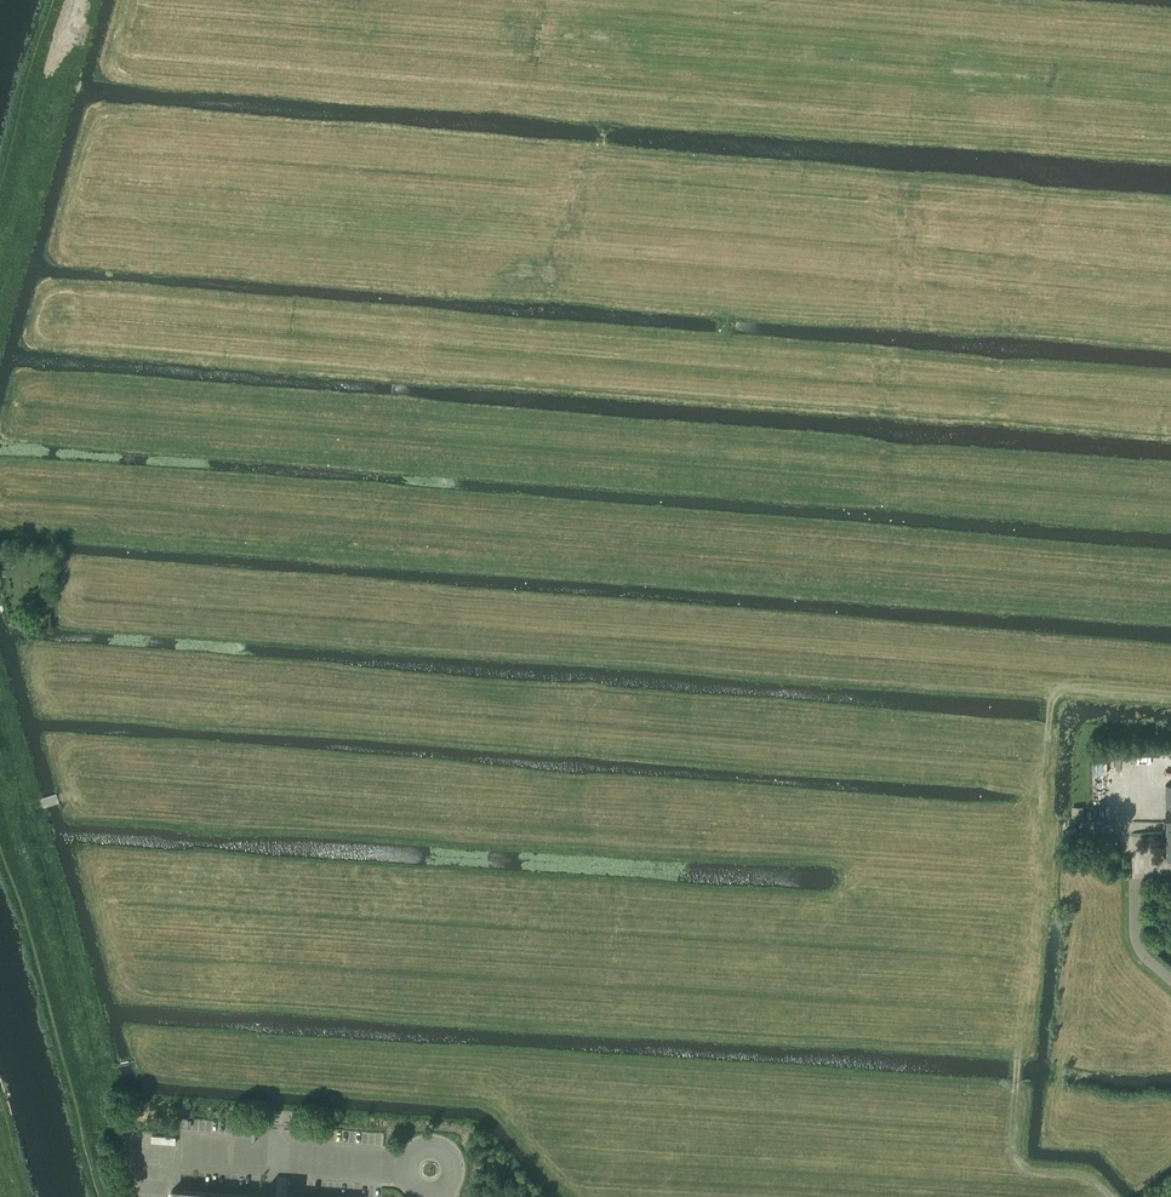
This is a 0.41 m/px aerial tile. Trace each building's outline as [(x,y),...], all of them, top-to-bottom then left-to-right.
[(32,614),(31,624),(38,625),(39,615),(32,614)] [(1071,807),(1072,821),(1083,821),(1083,807),(1071,807)]
